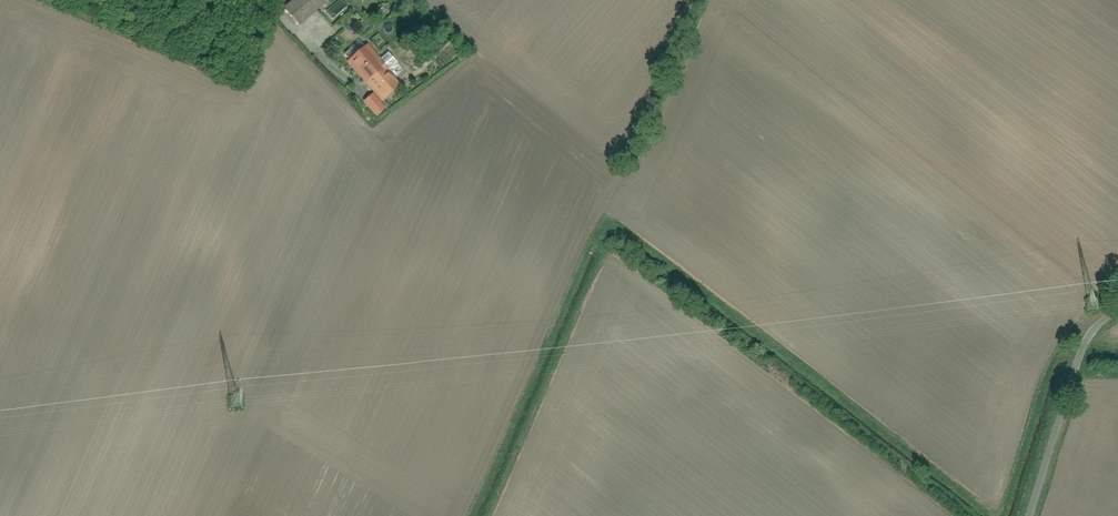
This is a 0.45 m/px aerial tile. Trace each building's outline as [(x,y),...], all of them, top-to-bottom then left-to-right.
[(278,15),(288,26),(300,13),(290,3),(278,15)] [(396,88),(385,77),(397,66),(387,54),(375,65),(362,51),(346,66),(380,103),(396,88)] [(370,95),(362,103),(375,117),(383,109),(370,95)]
